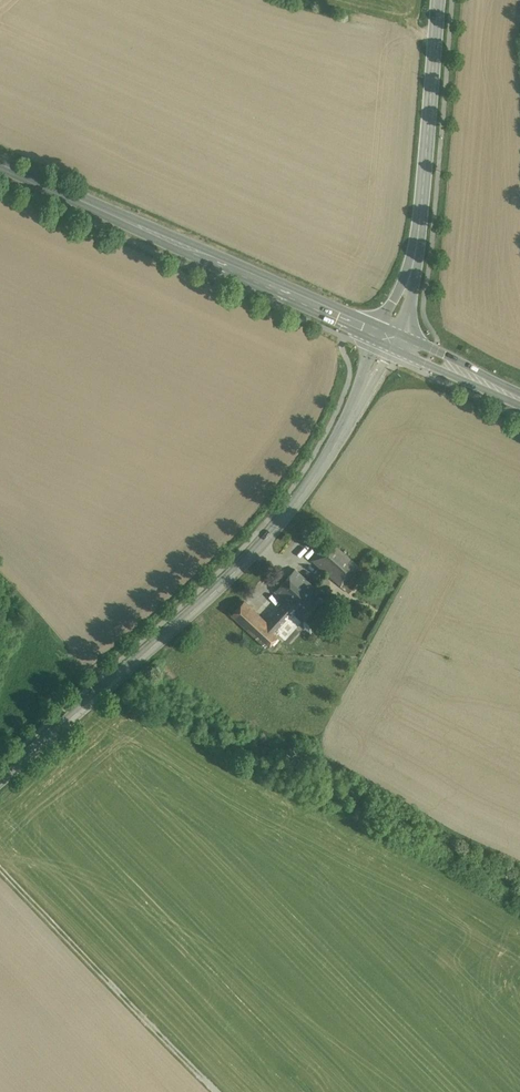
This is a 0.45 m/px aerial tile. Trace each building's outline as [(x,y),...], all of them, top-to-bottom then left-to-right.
[(358,565),(330,541),(312,560),(340,585),(347,577),(358,565)] [(358,565),(347,577),(353,582),(345,590),(348,593),(365,572),(358,565)] [(286,602),(267,622),(244,601),(231,615),(267,648),(279,634),(284,639),(300,621),(291,613),(296,607),(314,588),(314,587),(295,570),(276,592),(286,602)] [(347,577),(340,585),(345,590),(353,582),(347,577)] [(316,584),(314,587),(314,588),(296,607),(300,611),(300,612),(306,617),(303,620),(304,625),(308,629),(313,629),(319,623),(319,618),(315,614),(326,602),(320,597),(324,592),(316,584)]
